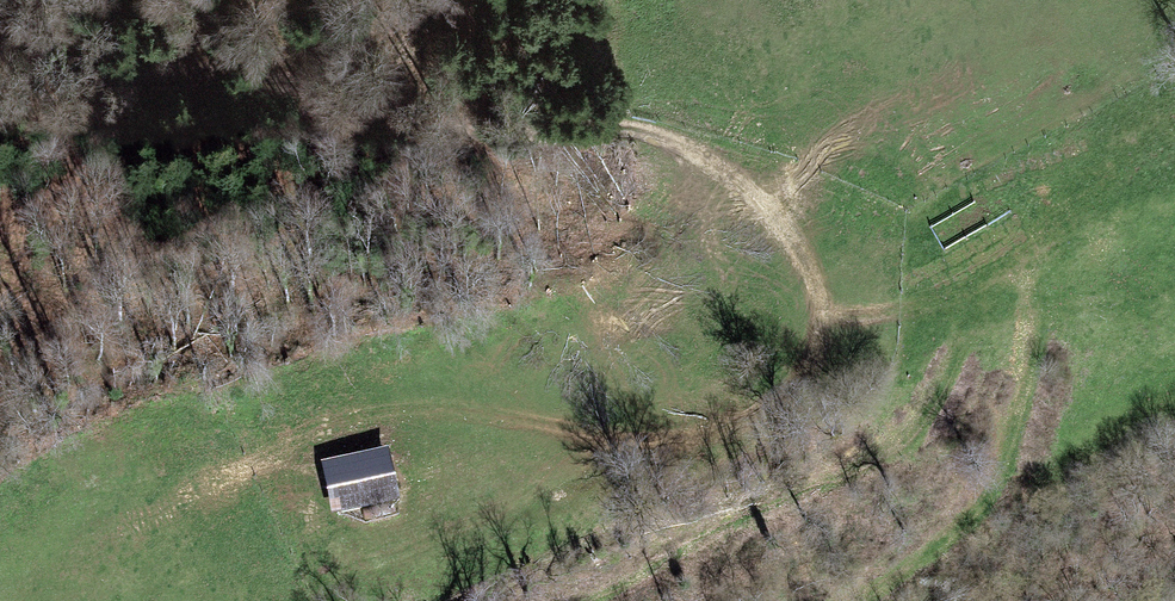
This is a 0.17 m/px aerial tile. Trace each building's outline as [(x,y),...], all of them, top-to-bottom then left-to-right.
[(389,447),(322,460),(332,511),(399,497),(389,447)]
